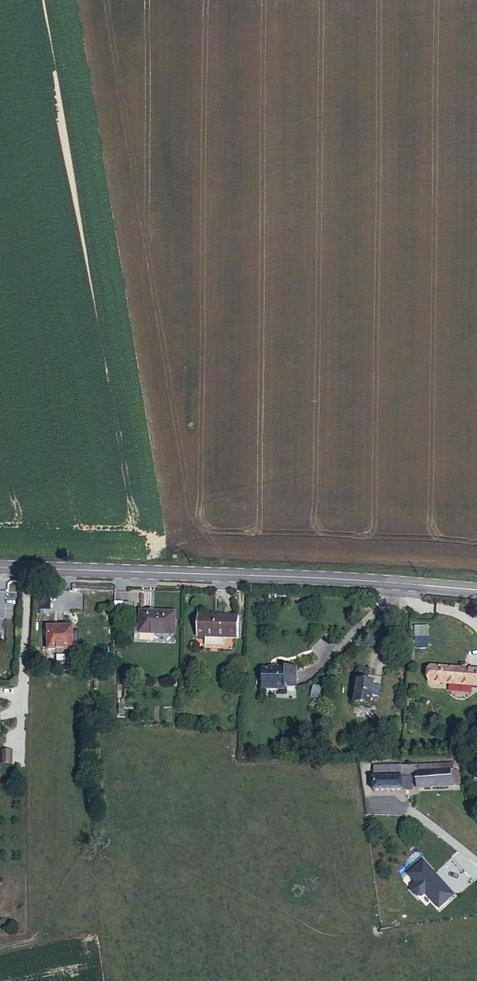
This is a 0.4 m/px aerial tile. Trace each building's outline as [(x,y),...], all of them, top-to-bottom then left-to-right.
[(172,638),(173,617),(136,615),(135,628),(135,637),(144,637),(172,638)] [(237,644),(239,622),(219,621),(219,624),(196,624),(196,642),(203,643),(221,644),(237,644)] [(410,645),(427,645),(428,625),(411,624),(410,645)] [(143,644),(144,637),(135,637),(135,628),(130,628),(130,643),(143,644)] [(73,659),(72,634),(45,635),(45,659),(73,659)] [(221,655),(221,644),(203,643),(202,654),(221,655)] [(291,693),(292,673),(274,672),(273,675),(258,675),(257,695),(279,696),(279,693),(291,693)] [(425,675),(424,690),(476,693),(476,678),(425,675)] [(366,691),(367,679),(357,678),(356,689),(366,691)] [(367,717),(370,691),(356,689),(352,715),(367,717)] [(375,706),(377,695),(370,694),(369,705),(375,706)] [(347,777),(347,765),(337,765),(336,777),(347,777)] [(459,794),(459,777),(425,777),(425,794),(459,794)] [(412,797),(412,784),(374,785),(374,797),(412,797)]
